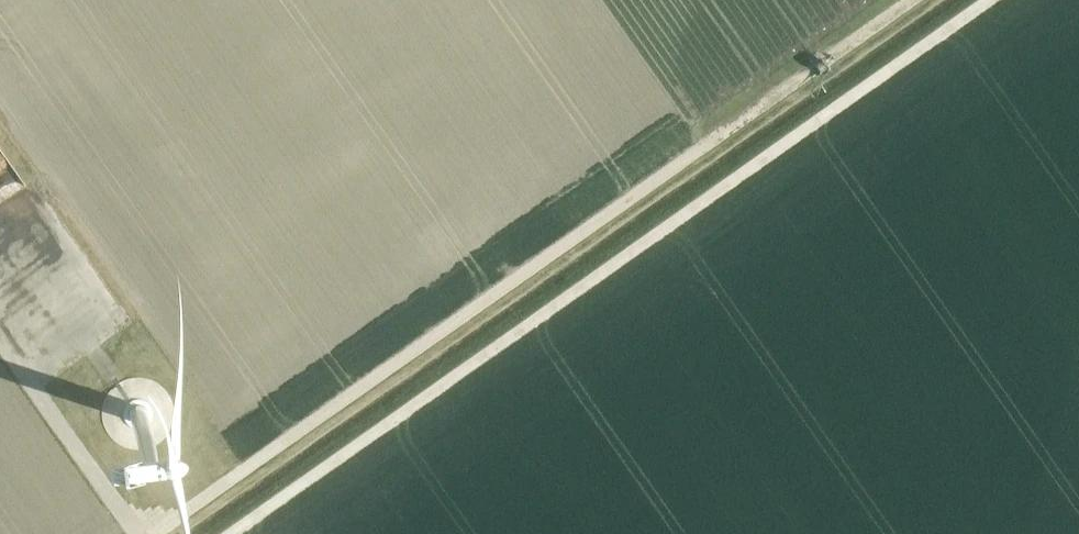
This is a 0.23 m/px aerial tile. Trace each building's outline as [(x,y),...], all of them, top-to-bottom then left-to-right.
[(129,413),(129,415),(130,417),(130,418),(131,420),(132,422),(133,423),(135,424),(137,424),(139,425),(140,425),(142,424),(144,423),(145,422),(147,421),(148,420),(149,418),(149,416),(149,414),(149,413),(148,411),(148,409),(146,408),(145,407),(143,406),(142,405),(140,405),(138,405),(136,405),(135,406),(133,407),(132,408),(131,410),(130,411),(129,413)]
